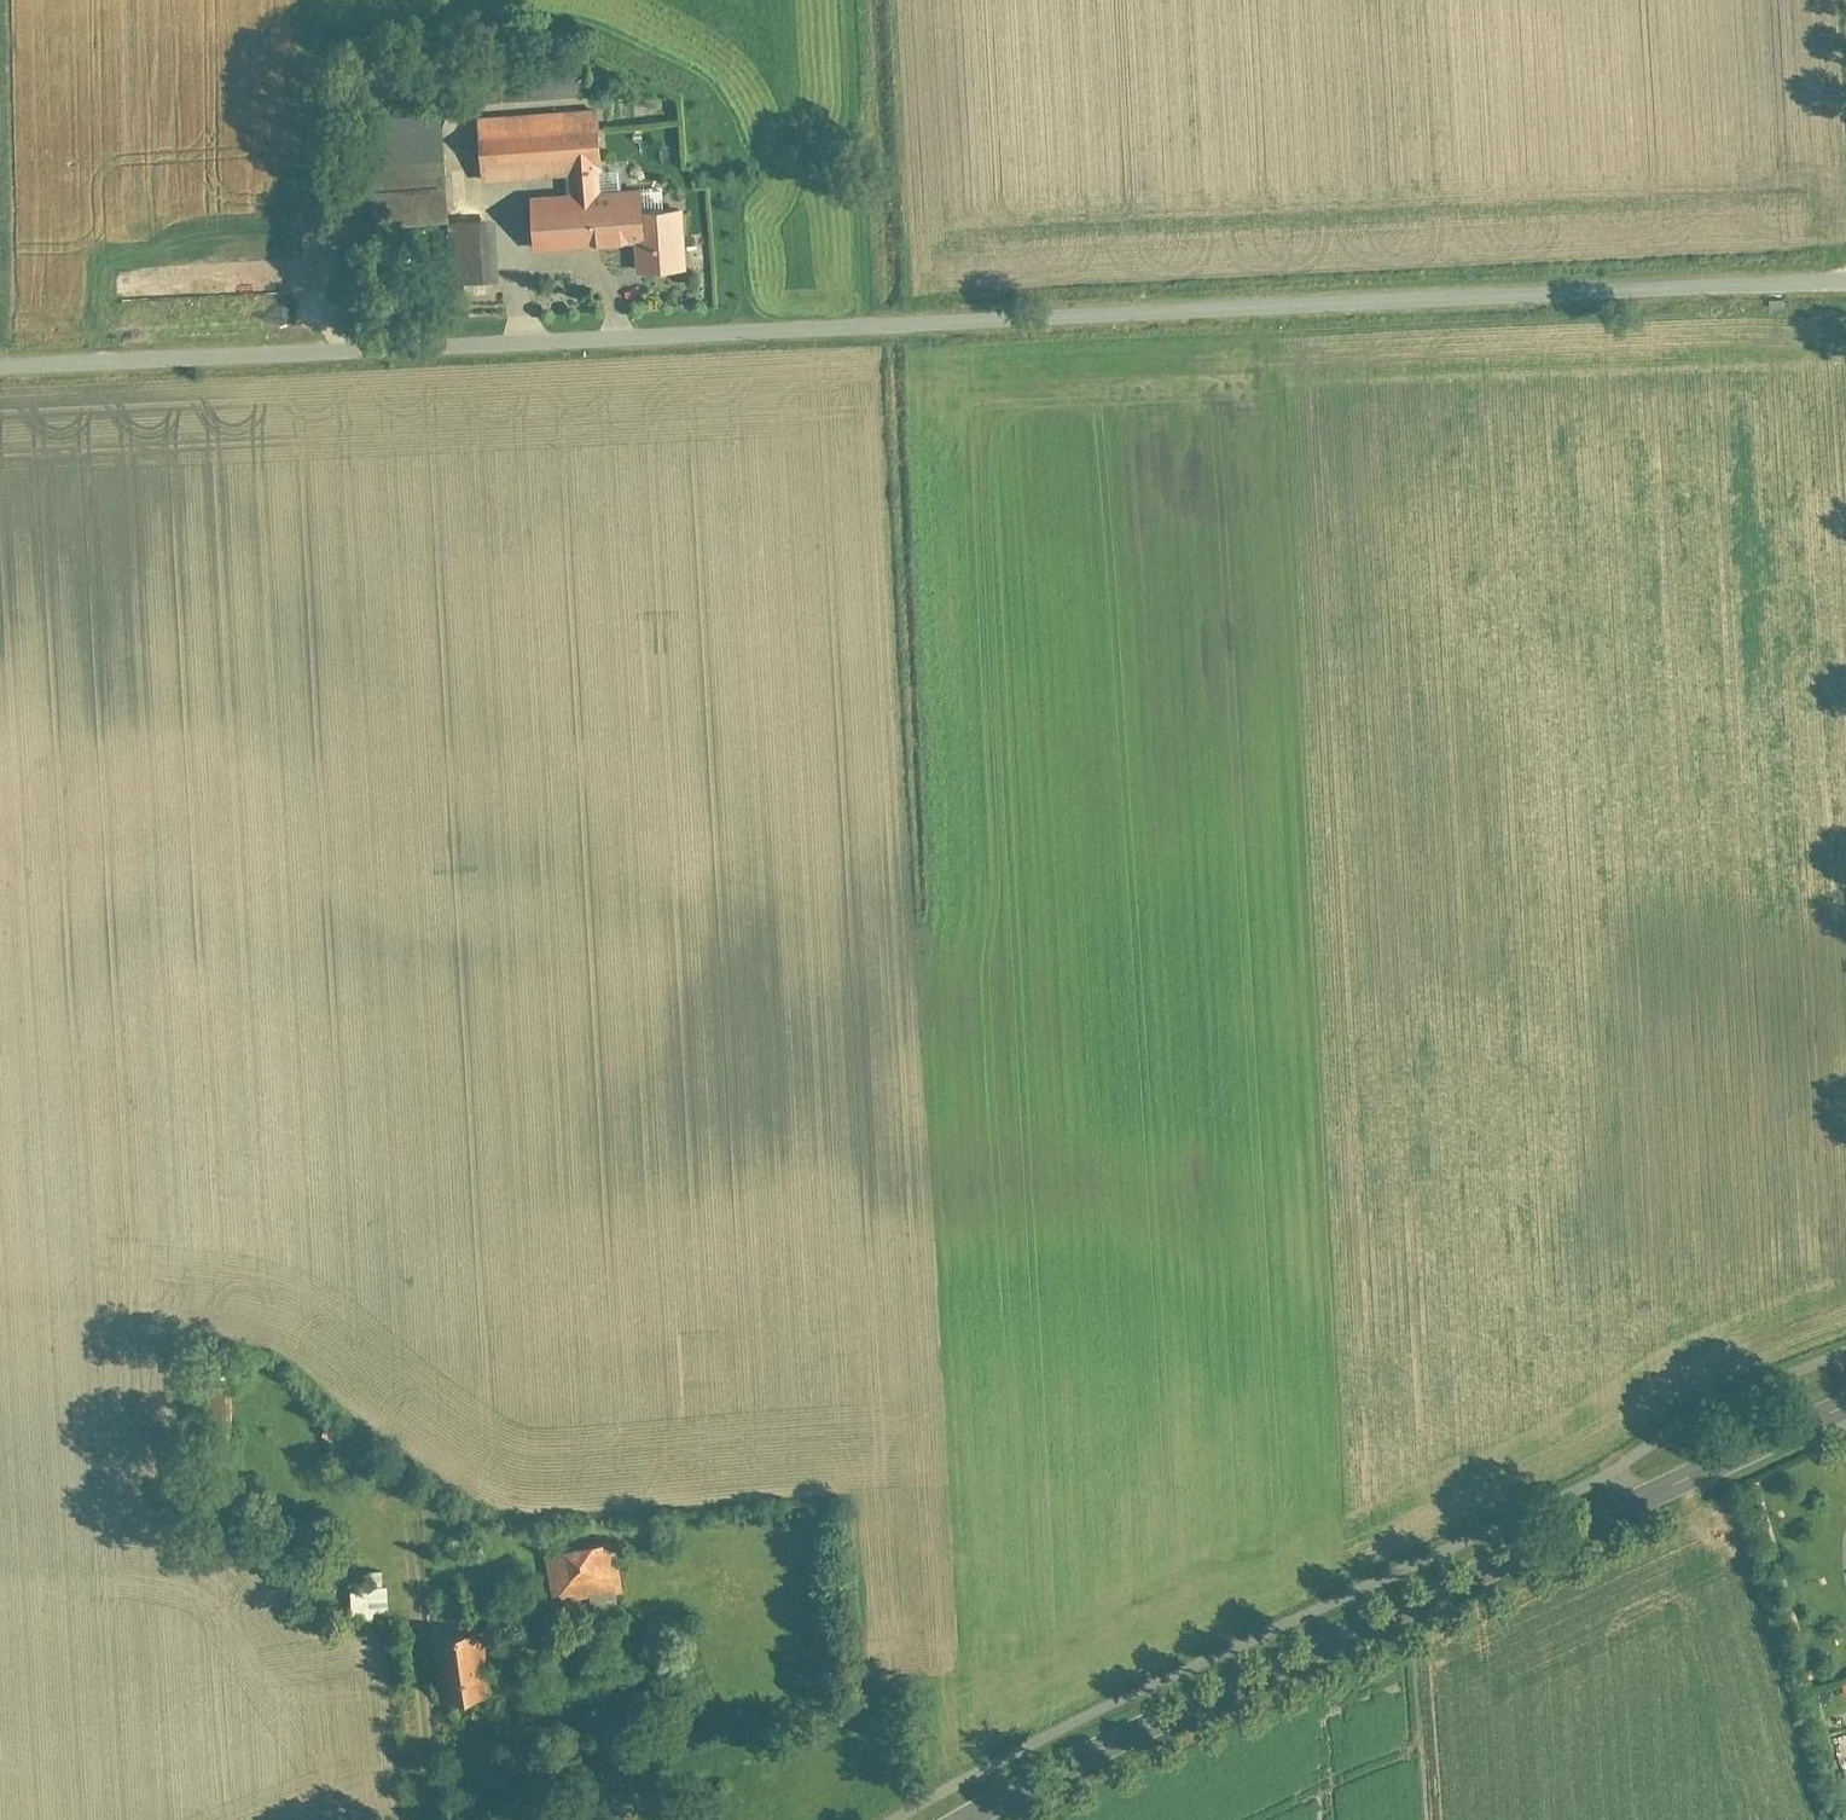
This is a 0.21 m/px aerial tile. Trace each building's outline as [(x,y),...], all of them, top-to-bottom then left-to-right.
[(458,62),(460,103),(551,100),(550,60),(458,62)] [(636,203),(591,206),(589,180),(600,179),(595,113),(479,120),(483,187),(558,182),(560,207),(524,209),(527,256),(639,249),(636,203)] [(404,190),(438,188),(435,119),(400,120),(404,190)] [(447,287),(491,286),(490,229),(446,230),(447,287)] [(545,1560),(550,1604),(614,1597),(609,1553),(545,1560)] [(341,1590),(346,1622),(384,1615),(379,1583),(341,1590)] [(428,1638),(434,1707),(483,1703),(477,1634),(428,1638)]
